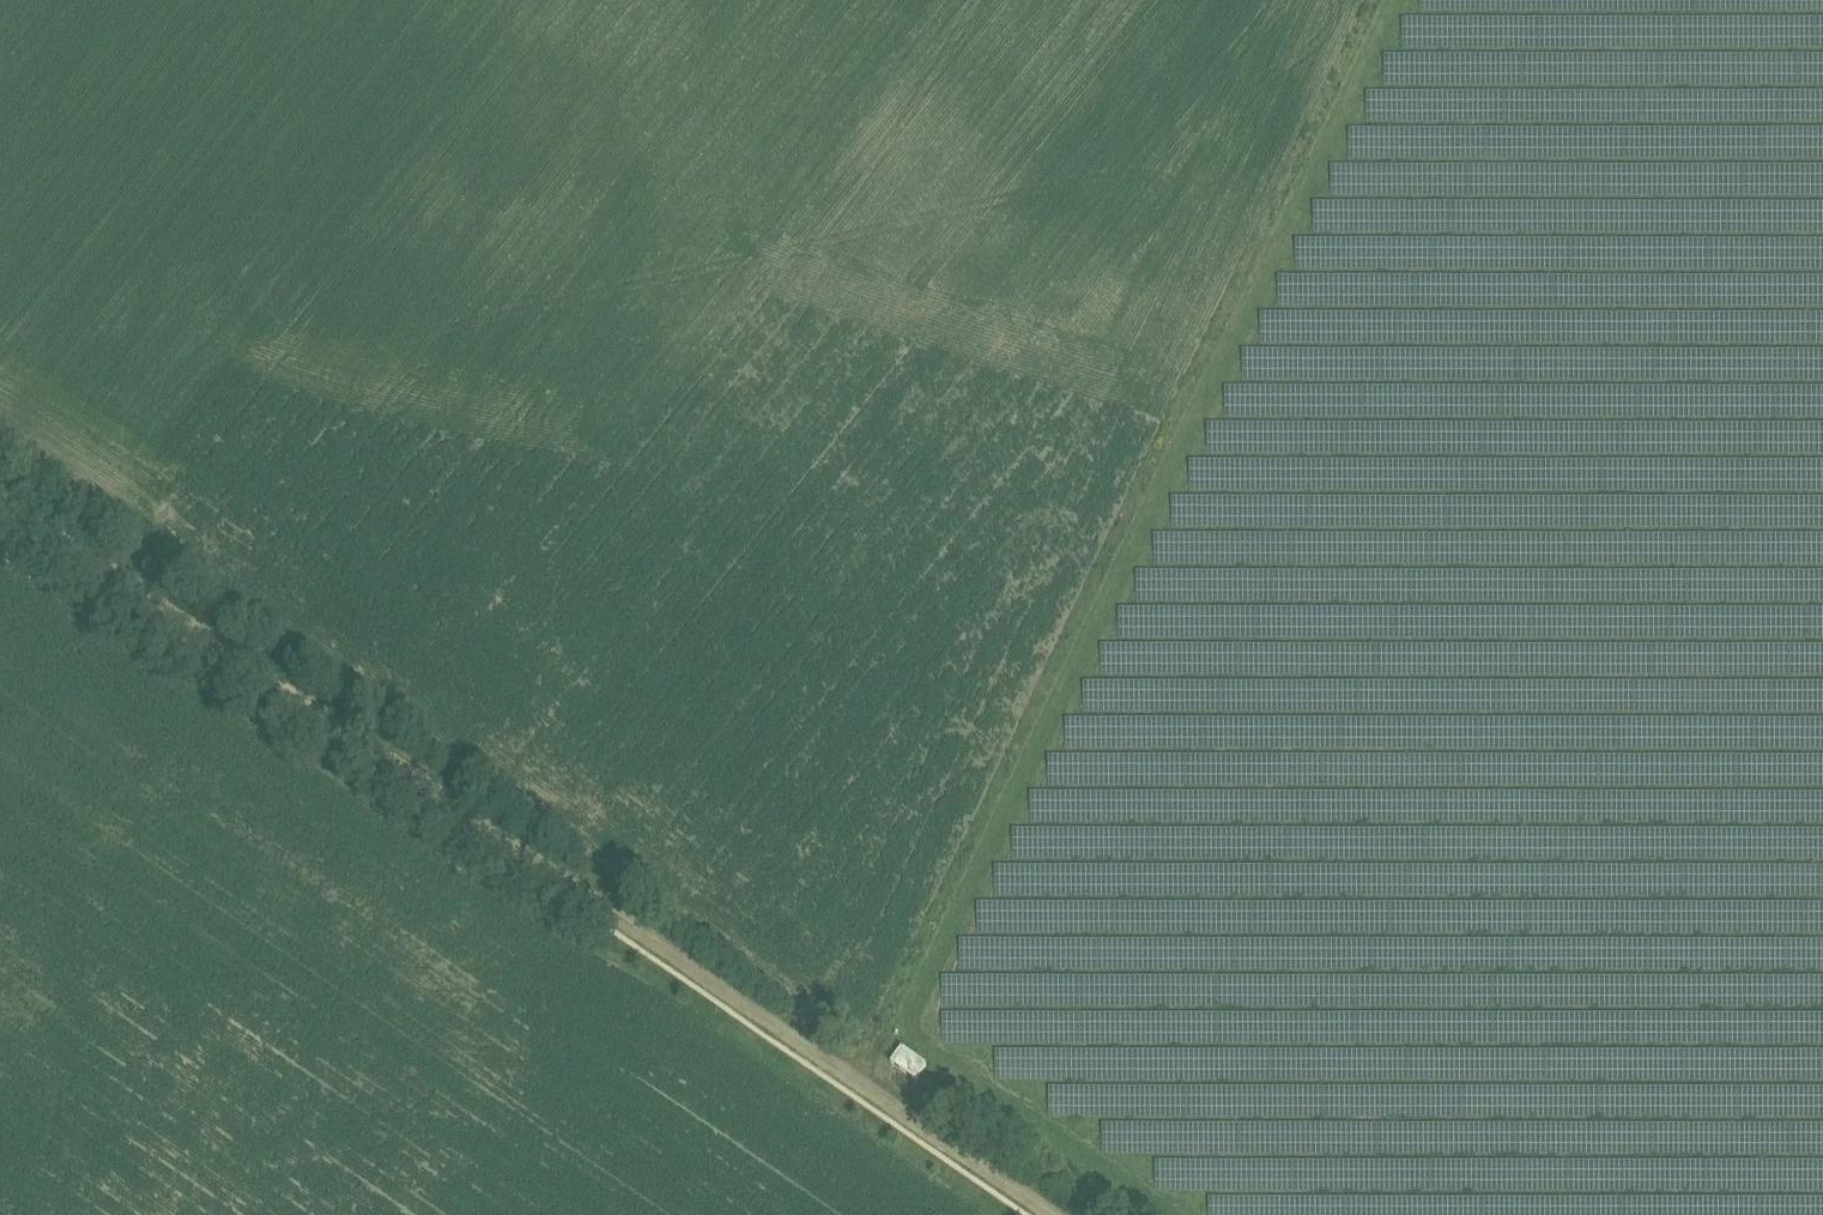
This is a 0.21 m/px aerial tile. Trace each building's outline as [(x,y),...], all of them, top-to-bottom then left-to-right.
[(916,1080),(927,1065),(902,1048),(891,1063),(916,1080)]
